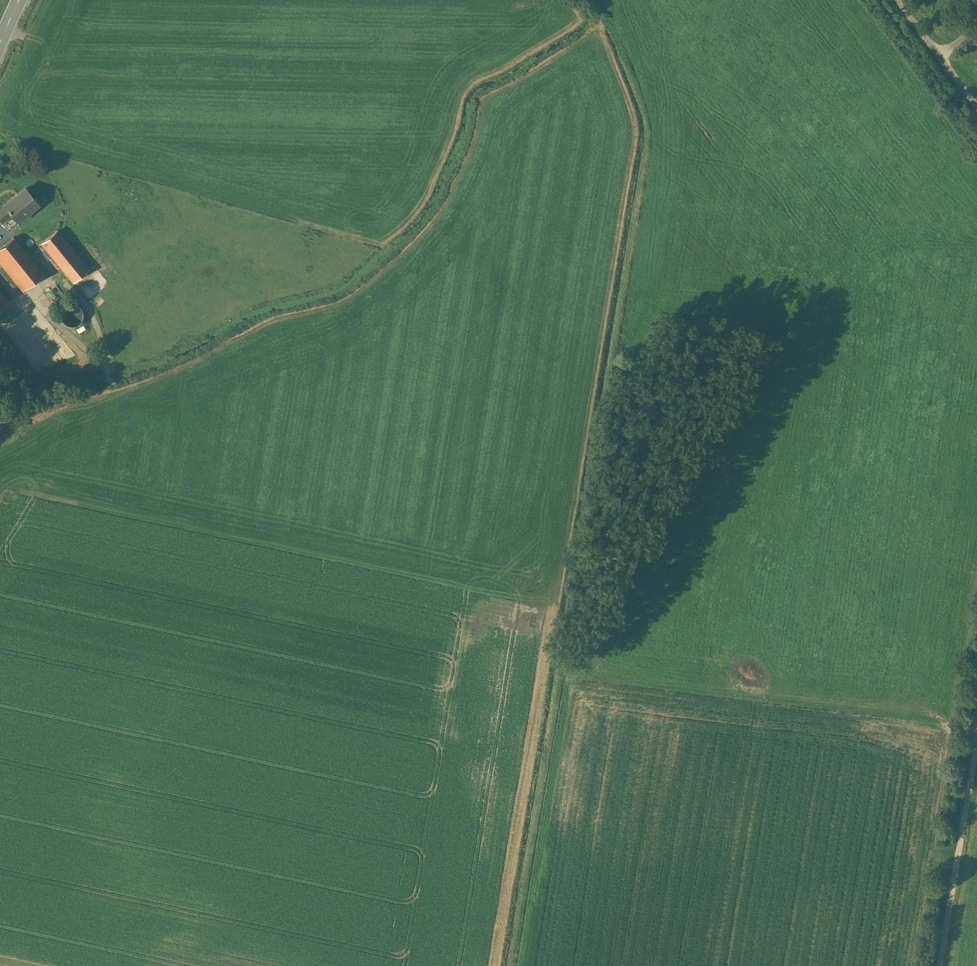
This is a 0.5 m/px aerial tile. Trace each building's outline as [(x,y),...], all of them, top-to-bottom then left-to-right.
[(4,204),(4,206),(12,215),(18,222),(38,204),(26,187),(4,204)] [(12,215),(4,206),(0,210),(0,263),(23,291),(44,274),(2,223),(12,215)] [(88,270),(57,231),(42,243),(73,282),(88,270)] [(9,303),(0,292),(0,310),(9,303)] [(83,310),(79,306),(74,304),(68,305),(63,308),(61,314),(62,319),(66,324),(71,326),(77,325),(81,321),(83,316),(83,310)]
